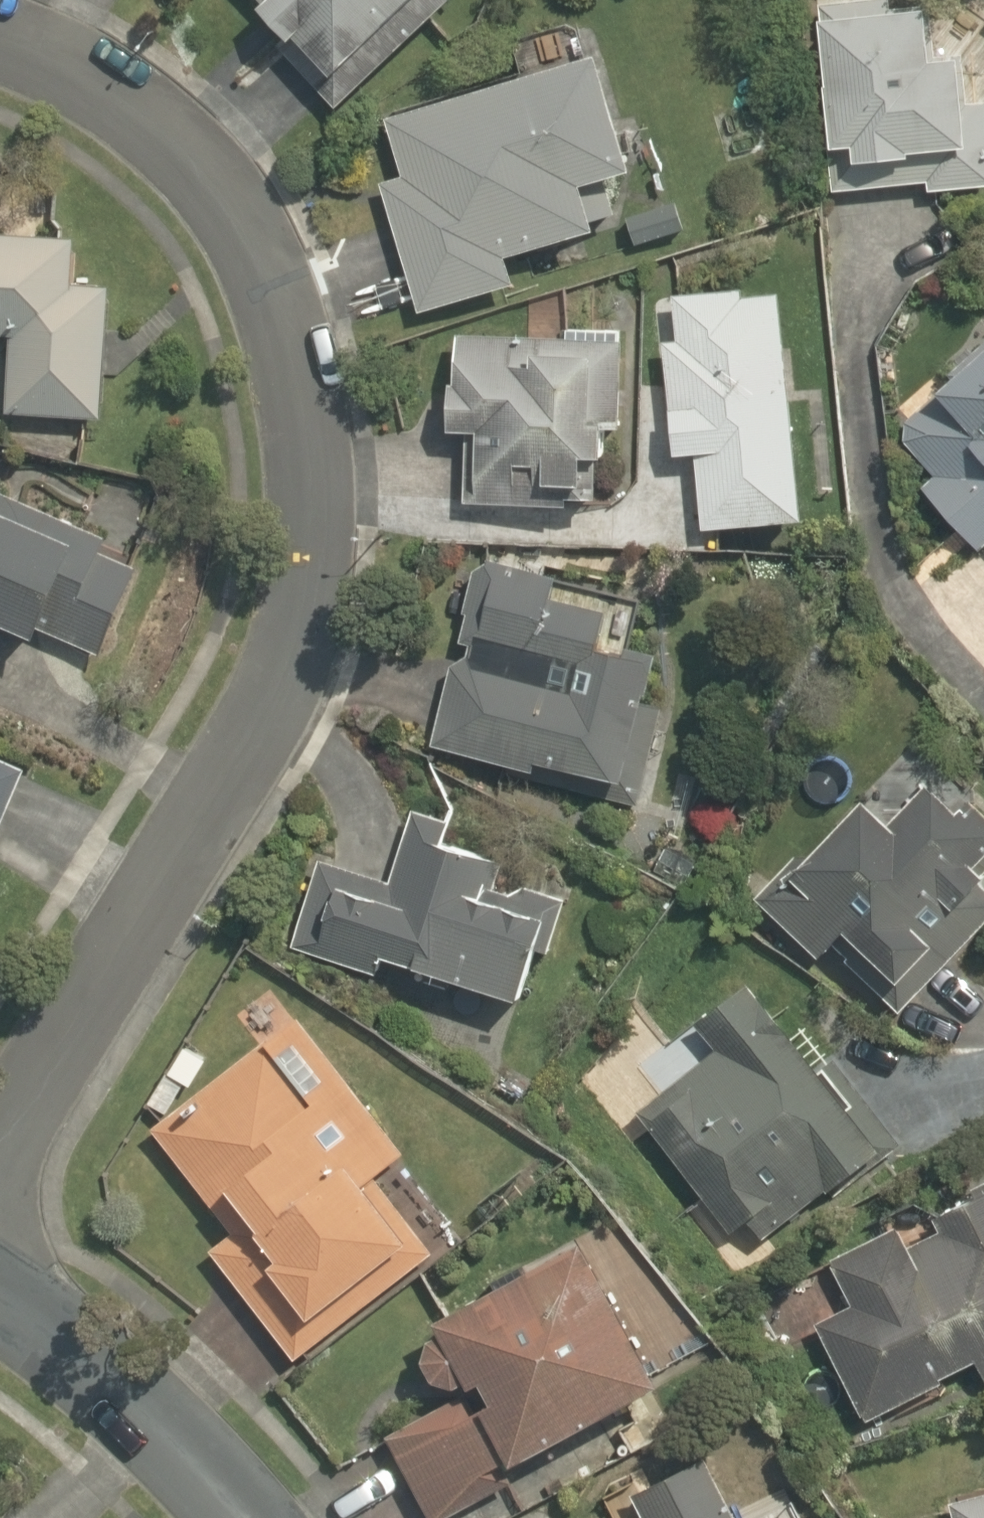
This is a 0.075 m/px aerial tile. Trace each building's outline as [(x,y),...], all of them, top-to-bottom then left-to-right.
[(302,41),(282,61),(345,123),(465,0),(260,0),(302,41)] [(983,198),(983,3),(921,7),(920,0),(826,0),(836,205),(983,198)] [(519,257),(622,222),(610,187),(665,169),(630,62),(467,117),(460,97),(385,122),(404,178),(381,185),(427,322),(530,288),(519,257)] [(113,428),(122,290),(78,287),(82,239),(0,233),(0,348),(19,350),(13,421),(113,428)] [(686,346),(669,347),(675,463),(703,461),(707,540),(824,535),(812,288),(683,295),(686,346)] [(462,339),(454,517),(569,523),(571,495),(647,498),(652,403),(654,348),(462,339)] [(887,467),(982,567),(983,565),(983,376),(887,467)] [(4,630),(111,677),(161,565),(0,495),(0,639),(4,630)] [(648,809),(680,664),(567,639),(579,582),(478,559),(433,761),(648,809)] [(38,774),(0,758),(0,866),(38,774)] [(898,1023),(983,943),(983,797),(965,778),(910,830),(888,807),(839,853),(824,837),(756,901),(824,973),(839,959),(898,1023)] [(311,858),(288,939),(542,1011),(571,909),(497,888),(509,849),(419,823),(401,884),(311,858)] [(887,1179),(791,986),(704,1029),(724,1070),(650,1116),(732,1245),(887,1179)] [(261,1021),(130,1130),(226,1245),(203,1264),(302,1384),(456,1256),(261,1021)] [(833,1253),(855,1309),(809,1327),(849,1428),(983,1374),(983,1192),(833,1253)] [(604,1238),(420,1338),(456,1403),(384,1442),(425,1517),(466,1517),(690,1396),(604,1238)] [(713,1443),(628,1484),(645,1517),(750,1517),(713,1443)] [(966,1517),(983,1517),(983,1497),(962,1501),(966,1517)]
